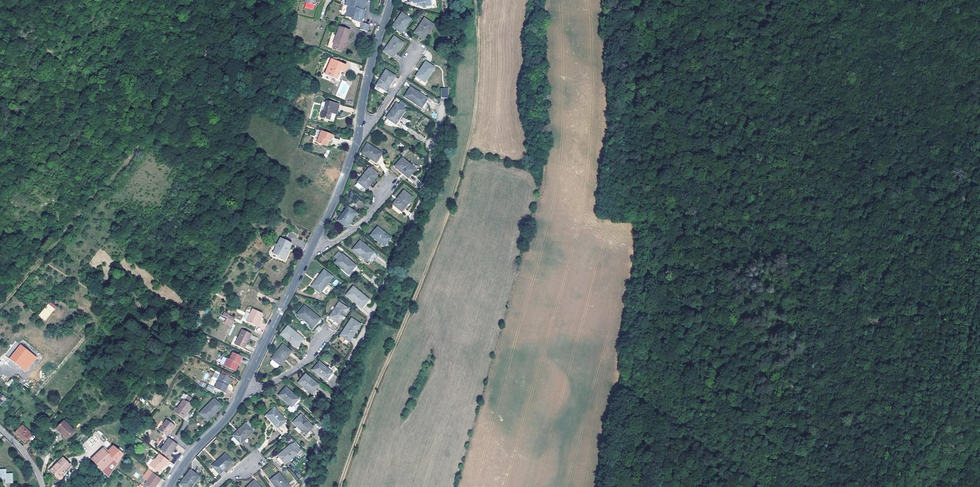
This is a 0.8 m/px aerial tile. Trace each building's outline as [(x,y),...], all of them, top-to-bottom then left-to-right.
[(365,0),(346,0),(345,5),(348,6),(345,16),(352,18),(351,20),(360,23),(362,16),(364,11),(362,11),(361,10),(363,5),(365,0)] [(411,19),(402,13),(392,28),(401,34),(411,19)] [(424,19),(414,34),(423,40),(433,25),(424,19)] [(368,25),(362,23),(359,30),(366,32),(368,25)] [(350,31),(339,28),(333,44),(335,44),(333,49),(341,52),(342,48),(345,39),(347,40),(350,31)] [(400,44),(391,38),(382,52),(391,58),(400,44)] [(326,74),(337,80),(338,76),(337,75),(339,71),(343,73),(346,66),(333,59),(329,66),(326,74)] [(423,62),(414,77),(424,82),(433,68),(423,62)] [(394,76),(384,72),(378,88),(388,92),(394,76)] [(427,99),(409,88),(403,98),(421,108),(427,99)] [(338,105),(326,102),(323,111),(322,111),(320,118),(329,121),(331,114),(335,115),(338,105)] [(395,105),(386,119),(395,125),(404,110),(395,105)] [(417,127),(422,131),(430,122),(425,118),(417,127)] [(322,132),(320,137),(318,143),(326,147),(328,141),(330,142),(332,143),(332,142),(334,137),(322,132)] [(381,154),(367,145),(361,154),(375,163),(381,154)] [(416,169),(402,158),(396,167),(409,178),(416,169)] [(369,170),(377,176),(379,174),(371,168),(369,170)] [(377,176),(369,170),(356,187),(360,190),(363,187),(367,190),(377,176)] [(413,199),(405,192),(393,206),(402,213),(413,199)] [(356,216),(348,209),(337,222),(346,229),(356,216)] [(390,239),(377,228),(370,237),(383,248),(384,246),(390,251),(393,247),(389,244),(387,243),(390,239)] [(294,245),(282,239),(279,245),(276,246),(277,249),(275,254),(280,256),(280,258),(285,261),(286,259),(287,260),(289,256),(289,253),(291,249),(294,245)] [(373,254),(360,243),(353,251),(366,262),(373,254)] [(355,267),(339,253),(335,258),(338,260),(337,261),(337,262),(335,264),(348,275),(355,267)] [(355,267),(348,275),(350,277),(357,269),(355,267)] [(332,278),(323,271),(311,288),(319,294),(332,278)] [(368,301),(352,288),(345,296),(361,309),(368,301)] [(50,301),(38,315),(45,321),(57,307),(50,301)] [(347,309),(338,304),(329,318),(338,324),(347,309)] [(313,328),(320,320),(304,307),(297,315),(313,328)] [(262,314),(252,309),(246,322),(255,327),(257,323),(256,322),(258,318),(260,319),(262,314)] [(320,320),(313,328),(315,330),(322,322),(320,320)] [(349,343),(359,326),(350,320),(340,337),(349,343)] [(303,340),(288,327),(281,335),(296,348),(303,340)] [(251,335),(241,330),(234,344),(242,348),(244,343),(246,344),(251,335)] [(31,353),(20,344),(9,358),(18,366),(26,357),(27,358),(31,353)] [(291,352),(282,346),(272,359),(272,360),(270,363),(270,364),(275,368),(277,368),(279,365),(280,366),(291,352)] [(242,356),(233,351),(230,358),(227,357),(223,365),(233,370),(236,362),(238,363),(242,356)] [(27,358),(26,357),(18,366),(22,369),(29,360),(27,358)] [(331,374),(319,363),(312,371),(325,382),(331,374)] [(221,373),(220,373),(216,380),(218,381),(214,388),(224,393),(228,385),(227,385),(230,378),(230,377),(221,373)] [(317,385),(304,374),(297,383),(310,393),(317,385)] [(331,374),(325,382),(326,383),(333,375),(331,374)] [(297,398),(284,386),(277,395),(290,407),(297,398)] [(174,411),(184,418),(193,405),(185,399),(178,408),(177,407),(174,411)] [(221,406),(213,399),(199,413),(207,421),(221,406)] [(287,425),(273,408),(265,415),(274,425),(272,426),(280,435),(279,437),(280,438),(287,433),(283,429),(287,425)] [(312,427),(300,415),(292,423),(304,435),(312,427)] [(160,431),(167,436),(168,433),(170,434),(175,426),(167,421),(160,431)] [(64,422),(56,430),(60,434),(63,436),(67,439),(74,432),(64,422)] [(252,431),(245,423),(232,435),(238,441),(239,443),(243,440),(245,437),(252,431)] [(60,434),(56,430),(50,424),(46,428),(53,434),(60,435),(60,434)] [(25,443),(32,435),(22,426),(15,434),(20,439),(25,443)] [(67,439),(63,436),(61,437),(66,442),(75,433),(74,432),(67,439)] [(235,444),(238,441),(232,435),(229,437),(235,444)] [(169,442),(164,448),(162,450),(170,456),(172,453),(173,451),(174,451),(179,445),(178,444),(173,440),(171,439),(169,442)] [(297,452),(290,444),(278,455),(284,463),(297,452)] [(112,445),(105,452),(113,460),(117,464),(123,455),(112,445)] [(101,471),(113,460),(105,452),(102,449),(91,460),(101,471)] [(170,461),(169,460),(160,454),(156,460),(155,459),(150,466),(160,473),(163,468),(162,467),(164,466),(166,467),(170,461)] [(232,462),(225,455),(212,467),(219,474),(232,462)] [(63,456),(52,468),(60,476),(62,477),(64,476),(65,474),(65,473),(64,471),(71,464),(63,456)] [(108,478),(117,464),(113,460),(101,471),(108,478)] [(11,482),(10,472),(5,473),(4,469),(0,469),(0,478),(4,478),(4,482),(11,482)] [(190,471),(180,485),(183,486),(192,486),(199,478),(190,471)] [(161,478),(153,473),(145,484),(146,485),(145,486),(155,486),(161,479),(161,478)] [(278,473),(270,480),(275,486),(287,486),(288,486),(278,473)]
